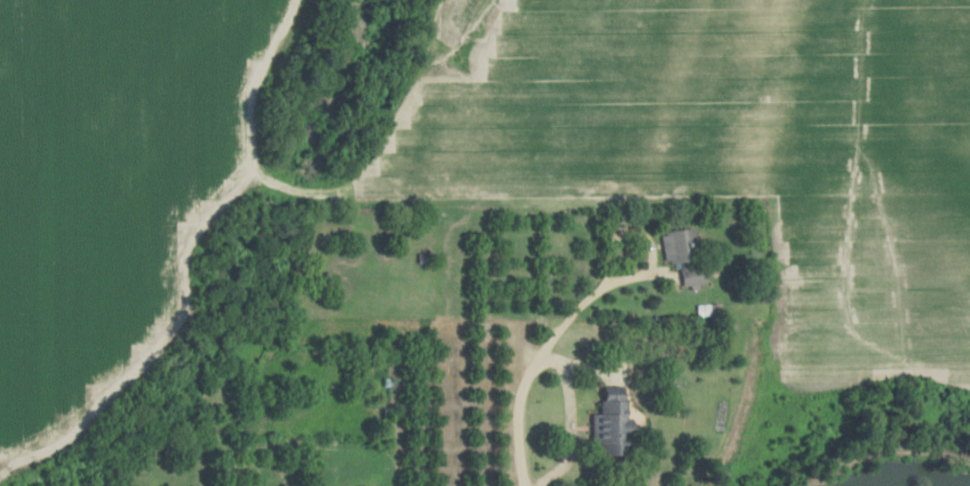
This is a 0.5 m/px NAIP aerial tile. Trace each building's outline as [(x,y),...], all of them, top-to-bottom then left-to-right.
[(691,262),(688,229),(664,231),(666,264),(691,262)] [(709,283),(707,266),(683,269),(685,285),(709,283)] [(594,414),(595,441),(601,441),(601,456),(628,456),(628,435),(631,435),(630,393),(603,394),(603,414),(594,414)]
